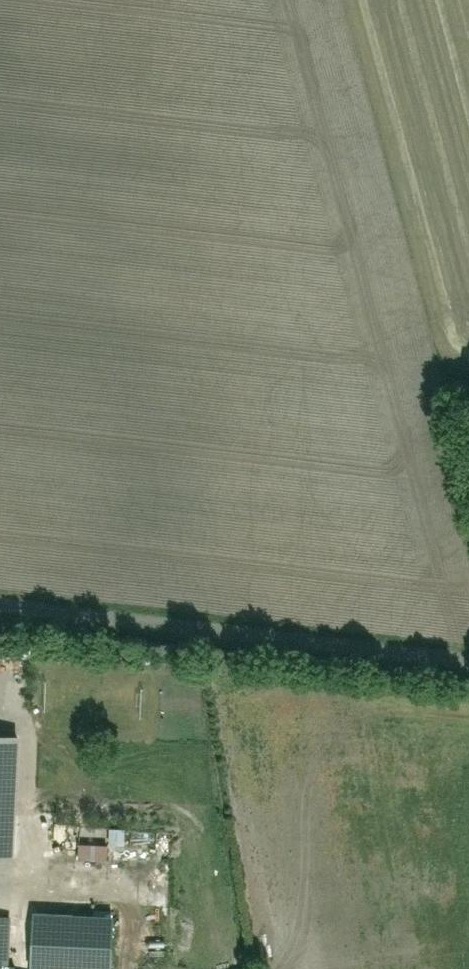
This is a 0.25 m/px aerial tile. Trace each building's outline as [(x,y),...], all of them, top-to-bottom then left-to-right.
[(8,844),(9,782),(0,782),(0,844),(8,844)] [(52,910),(28,909),(26,967),(84,968),(86,911),(52,910)] [(9,965),(8,922),(0,922),(0,965),(9,965)]
